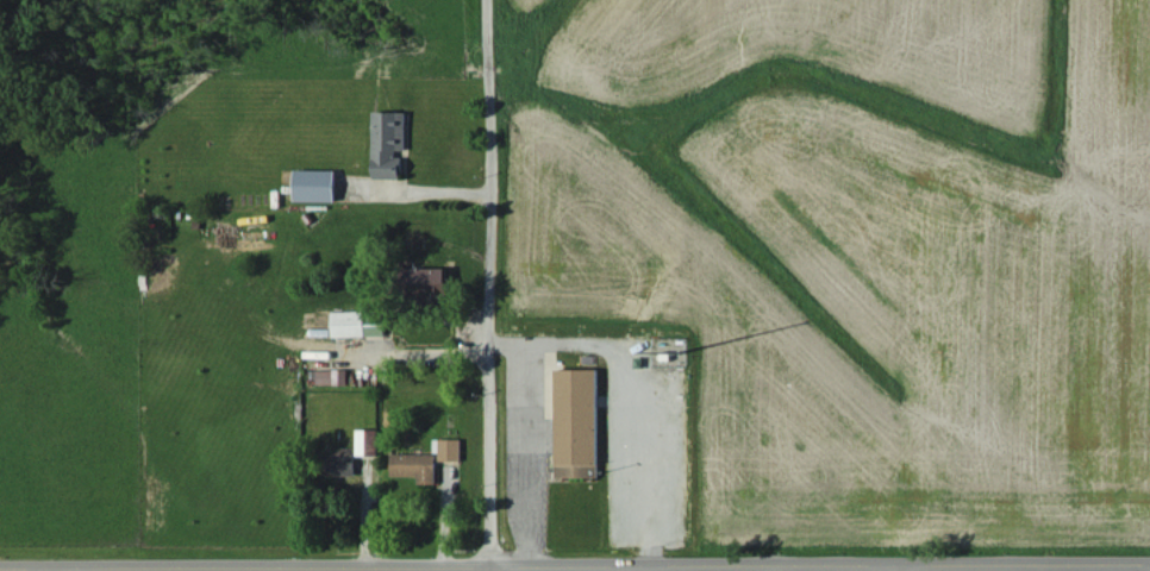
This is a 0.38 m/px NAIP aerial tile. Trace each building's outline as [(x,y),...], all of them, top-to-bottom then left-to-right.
[(407,112),(374,111),(373,178),(401,178),(402,152),(406,152),(407,112)] [(336,200),(336,168),(295,169),(295,201),(336,200)] [(447,267),(408,268),(409,299),(448,298),(447,267)] [(385,335),(385,310),(332,311),(333,336),(385,335)] [(348,383),(347,369),(313,370),(314,384),(348,383)] [(557,477),(598,477),(597,369),(556,369),(557,477)] [(356,455),(377,455),(378,430),(357,429),(356,455)] [(461,460),(461,438),(439,439),(440,461),(461,460)] [(355,447),(328,448),(328,475),(355,475),(355,447)] [(392,475),(418,475),(419,484),(437,483),(436,453),(391,454),(392,475)]
